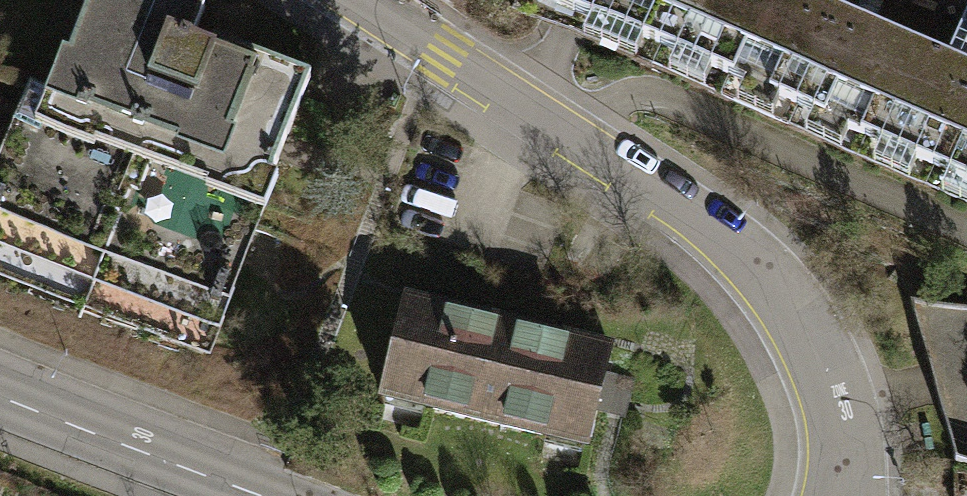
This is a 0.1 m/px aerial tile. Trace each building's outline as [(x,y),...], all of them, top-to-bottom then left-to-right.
[(0,173),(0,265),(33,277),(38,265),(141,305),(136,316),(204,343),(308,76),(212,38),(208,48),(188,40),(200,10),(185,0),(89,0),(53,91),(35,84),(0,173)] [(727,77),(760,0),(545,0),(727,77)] [(810,0),(760,0),(727,77),(793,105),(833,10),(810,0)] [(902,39),(861,134),(966,179),(966,8),(946,58),(902,39)] [(793,105),(861,134),(902,39),(833,10),(793,105)] [(401,302),(381,390),(420,399),(418,405),(546,434),(548,427),(588,436),(607,348),(401,302)] [(910,302),(954,461),(966,462),(966,308),(910,302)]
